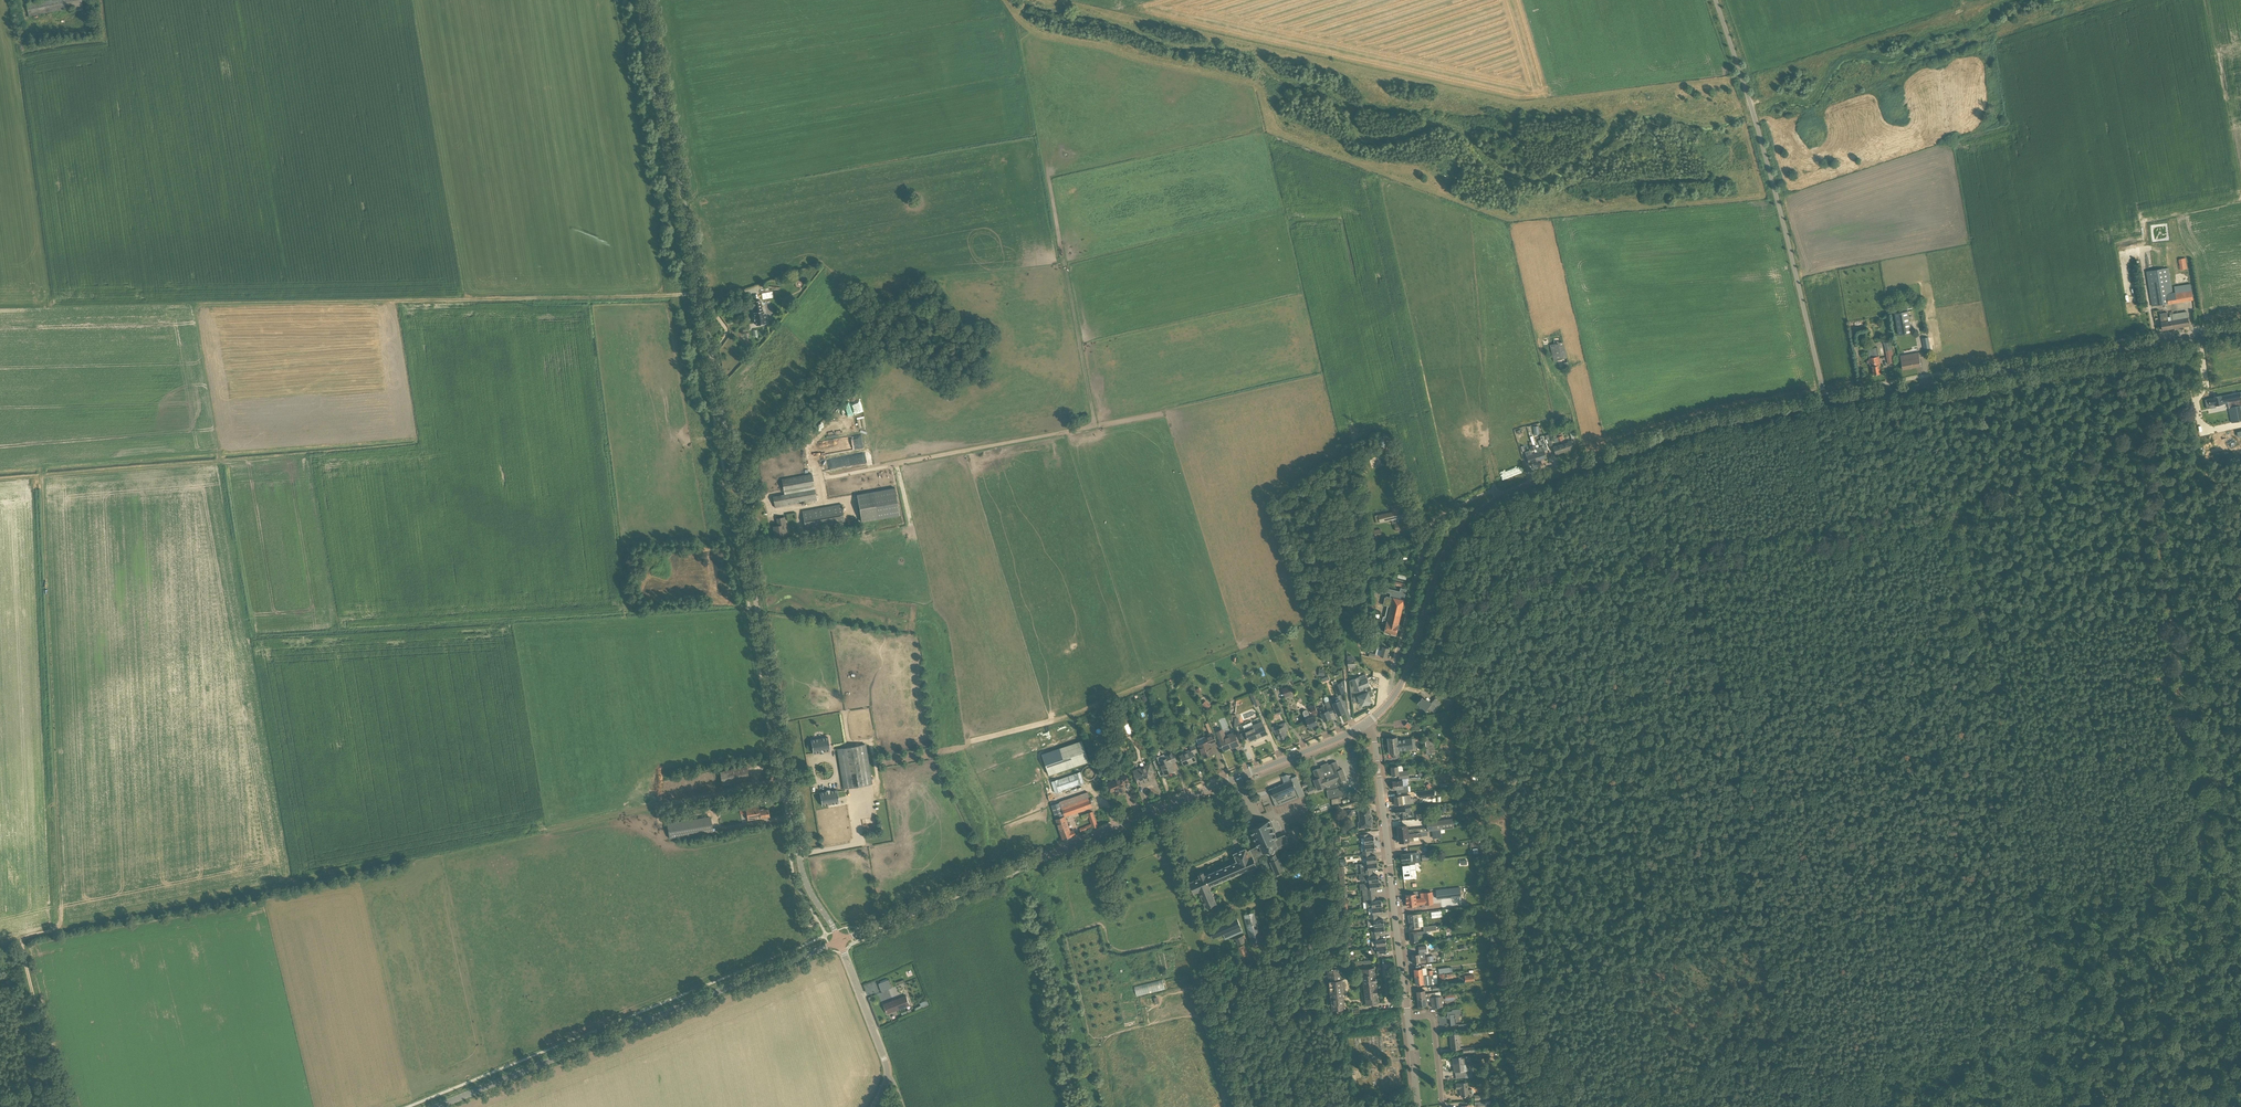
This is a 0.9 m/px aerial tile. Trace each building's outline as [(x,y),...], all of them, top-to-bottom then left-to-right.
[(27,4),(30,16),(83,5),(83,0),(47,0),(27,4)] [(2185,258),(2178,259),(2180,270),(2187,269),(2185,258)] [(2168,268),(2146,272),(2152,306),(2193,300),(2190,284),(2174,287),(2175,292),(2172,293),(2168,268)] [(757,325),(766,324),(763,311),(762,311),(760,300),(753,302),(755,312),(754,312),(755,317),(754,317),(755,321),(756,321),(757,325)] [(1907,306),(1897,308),(1898,313),(1895,314),(1899,335),(1912,333),(1907,306)] [(2168,321),(2167,315),(2167,312),(2159,313),(2162,331),(2189,326),(2187,312),(2170,315),(2171,321),(2168,321)] [(1890,339),(1883,341),(1883,344),(1884,344),(1888,364),(1895,363),(1890,339)] [(1567,359),(1563,342),(1553,344),(1557,361),(1567,359)] [(1879,357),(1878,348),(1868,350),(1870,360),(1867,361),(1868,364),(1870,363),(1871,367),(1873,367),(1874,375),(1881,374),(1879,366),(1881,365),(1879,357)] [(1921,367),(1918,349),(1912,350),(1913,354),(1903,356),(1902,354),(1900,355),(1903,370),(1921,367)] [(2226,396),(2221,397),(2221,396),(2214,397),(2214,398),(2205,400),(2207,409),(2211,408),(2210,405),(2215,404),(2216,406),(2228,403),(2232,423),(2240,421),(2240,393),(2226,396)] [(835,439),(820,441),(822,454),(863,448),(863,446),(859,446),(859,444),(861,443),(861,440),(857,440),(856,435),(838,438),(839,443),(835,443),(835,439)] [(1534,449),(1535,453),(1538,460),(1544,458),(1544,459),(1547,458),(1543,446),(1540,447),(1539,447),(1538,444),(1535,445),(1532,436),(1530,437),(1533,446),(1534,449)] [(1562,445),(1565,451),(1571,449),(1571,450),(1574,449),(1571,441),(1568,442),(1562,445)] [(1565,451),(1562,445),(1556,447),(1556,446),(1553,447),(1556,455),(1559,454),(1558,454),(1565,451)] [(1538,460),(1535,453),(1534,449),(1533,446),(1530,447),(1531,450),(1525,452),(1527,456),(1526,456),(1529,464),(1532,463),(1538,460)] [(866,462),(864,453),(860,454),(861,456),(853,457),(855,465),(866,462)] [(784,491),(814,486),(812,475),(782,480),(784,490),(784,491)] [(895,488),(857,495),(862,522),(900,515),(895,488)] [(817,500),(815,489),(785,495),(773,497),(775,508),(817,500)] [(1392,512),(1378,515),(1379,523),(1391,520),(1391,522),(1393,522),(1395,531),(1410,528),(1408,521),(1403,522),(1402,517),(1407,516),(1405,509),(1406,509),(1405,504),(1391,507),(1392,512)] [(842,505),(803,512),(806,532),(845,526),(842,505)] [(783,530),(787,530),(784,517),(777,518),(778,526),(773,527),(775,537),(784,535),(783,530)] [(1380,529),(1373,531),(1374,537),(1381,536),(1380,529)] [(1387,589),(1386,592),(1394,594),(1393,598),(1386,596),(1385,596),(1385,597),(1384,604),(1392,606),(1389,618),(1383,616),(1382,623),(1387,624),(1385,632),(1395,635),(1398,624),(1400,615),(1406,590),(1401,588),(1400,592),(1387,589)] [(1375,654),(1380,656),(1387,658),(1389,648),(1383,646),(1383,647),(1378,645),(1375,654)] [(1366,674),(1349,681),(1352,703),(1360,700),(1361,705),(1372,702),(1370,697),(1374,696),(1367,678),(1373,675),(1373,673),(1373,672),(1366,674)] [(1341,683),(1334,686),(1338,694),(1345,691),(1341,683)] [(1289,686),(1282,689),(1285,697),(1289,696),(1289,697),(1292,695),(1292,694),(1289,686)] [(1257,696),(1252,698),(1255,707),(1260,705),(1257,696)] [(1334,712),(1330,701),(1329,698),(1328,697),(1327,696),(1325,697),(1324,697),(1324,699),(1324,700),(1328,711),(1321,713),(1324,721),(1331,718),(1329,714),(1334,712)] [(1438,709),(1437,708),(1441,704),(1436,699),(1431,704),(1426,699),(1425,701),(1422,698),(1421,699),(1420,700),(1418,703),(1426,710),(1429,707),(1434,713),(1438,709)] [(1208,709),(1211,705),(1206,700),(1202,704),(1208,709)] [(1333,703),(1338,715),(1345,712),(1340,700),(1333,703)] [(1310,718),(1309,714),(1308,711),(1307,710),(1306,710),(1305,710),(1304,710),(1303,711),(1303,712),(1303,714),(1304,716),(1305,716),(1306,720),(1309,727),(1318,724),(1315,716),(1310,718)] [(1248,738),(1249,742),(1268,734),(1262,721),(1244,729),(1245,732),(1240,734),(1242,740),(1248,738)] [(1206,742),(1198,745),(1202,753),(1203,752),(1205,758),(1211,755),(1214,753),(1210,744),(1217,741),(1214,734),(1208,722),(1205,724),(1210,735),(1205,738),(1206,742)] [(1274,731),(1278,740),(1288,736),(1285,729),(1286,728),(1284,723),(1278,726),(1277,724),(1270,727),(1272,732),(1274,731)] [(1111,731),(1105,733),(1108,740),(1114,737),(1111,731)] [(1231,738),(1231,736),(1225,739),(1222,733),(1218,735),(1220,741),(1224,750),(1234,746),(1235,747),(1239,745),(1236,736),(1231,738)] [(1433,735),(1423,736),(1426,756),(1435,754),(1433,735)] [(831,750),(828,737),(811,740),(813,753),(820,752),(821,754),(824,753),(824,751),(831,750)] [(1397,737),(1388,738),(1389,753),(1393,753),(1394,758),(1399,757),(1399,752),(1399,750),(1398,740),(1397,737)] [(1414,739),(1398,740),(1399,750),(1412,749),(1412,744),(1414,744),(1414,739)] [(1048,769),(1046,761),(1083,752),(1081,742),(1039,752),(1044,770),(1048,769)] [(872,784),(865,744),(838,749),(845,789),(872,784)] [(1197,752),(1194,745),(1190,746),(1192,750),(1187,752),(1188,753),(1180,756),(1184,765),(1193,762),(1193,763),(1197,761),(1193,754),(1197,752)] [(1354,747),(1347,750),(1350,758),(1357,755),(1354,747)] [(1158,758),(1159,762),(1163,770),(1164,769),(1166,774),(1175,770),(1171,763),(1177,760),(1174,753),(1165,757),(1164,755),(1158,758)] [(1340,770),(1337,761),(1329,765),(1328,763),(1321,765),(1321,767),(1313,771),(1317,779),(1314,780),(1318,790),(1327,786),(1328,790),(1326,790),(1328,799),(1345,796),(1343,787),(1340,787),(1338,782),(1346,779),(1343,769),(1340,770)] [(1154,772),(1151,764),(1146,766),(1147,767),(1142,769),(1141,768),(1133,771),(1135,776),(1134,776),(1134,777),(1135,780),(1136,781),(1137,780),(1139,785),(1153,780),(1150,774),(1154,772)] [(1392,776),(1399,775),(1399,779),(1409,778),(1408,770),(1399,772),(1398,766),(1391,767),(1392,776)] [(722,785),(749,780),(747,767),(720,772),(722,785)] [(1084,783),(1080,772),(1051,782),(1055,793),(1084,783)] [(1129,782),(1126,775),(1108,783),(1111,792),(1115,790),(1116,795),(1124,791),(1122,787),(1125,786),(1125,784),(1129,782)] [(1291,801),(1305,795),(1297,776),(1291,778),(1292,780),(1269,790),(1275,804),(1274,804),(1276,807),(1291,801)] [(1394,789),(1397,789),(1397,793),(1409,792),(1408,786),(1403,786),(1402,781),(1393,782),(1394,789)] [(827,790),(827,792),(820,793),(822,806),(839,803),(837,790),(830,791),(830,789),(827,790)] [(1434,789),(1419,791),(1419,798),(1435,796),(1434,789)] [(1402,804),(1410,803),(1414,802),(1414,800),(1415,800),(1415,798),(1409,799),(1409,797),(1415,796),(1414,791),(1407,792),(1407,796),(1402,796),(1394,796),(1395,805),(1402,804)] [(1059,803),(1060,804),(1065,816),(1072,813),(1072,814),(1092,806),(1093,806),(1087,792),(1059,802),(1059,803)] [(745,795),(747,808),(746,808),(747,814),(742,815),(743,821),(748,820),(770,816),(769,809),(764,810),(764,808),(759,809),(759,806),(752,807),(750,794),(745,795)] [(1056,819),(1065,816),(1060,804),(1059,803),(1051,806),(1052,807),(1056,819)] [(1370,808),(1359,809),(1360,822),(1359,822),(1359,828),(1372,827),(1371,822),(1372,822),(1372,817),(1371,817),(1370,808)] [(1408,813),(1411,812),(1410,808),(1405,808),(1396,809),(1396,814),(1400,814),(1400,818),(1409,817),(1408,813)] [(1081,816),(1083,819),(1089,817),(1092,825),(1080,829),(1081,833),(1098,827),(1092,812),(1081,816)] [(1070,831),(1065,816),(1056,819),(1064,840),(1076,835),(1074,830),(1070,831)] [(711,818),(667,825),(669,838),(715,831),(715,828),(713,829),(711,818)] [(1427,822),(1427,827),(1428,831),(1454,828),(1453,819),(1427,822)] [(1269,820),(1264,823),(1262,823),(1261,824),(1261,823),(1257,824),(1258,825),(1257,825),(1257,826),(1250,829),(1249,830),(1250,831),(1249,831),(1255,845),(1249,847),(1255,861),(1257,860),(1256,858),(1266,853),(1267,855),(1270,856),(1274,854),(1276,851),(1276,849),(1294,842),(1293,840),(1292,840),(1290,834),(1285,836),(1285,835),(1278,838),(1275,831),(1274,828),(1273,828),(1272,826),(1273,825),(1271,822),(1270,821),(1269,820)] [(1428,831),(1427,827),(1408,830),(1407,826),(1398,827),(1399,835),(1417,833),(1417,832),(1421,832),(1428,831)] [(1289,831),(1290,834),(1292,840),(1293,840),(1299,837),(1297,833),(1299,832),(1297,828),(1289,831)] [(1417,832),(1417,833),(1399,835),(1399,842),(1414,841),(1413,837),(1422,836),(1421,832),(1417,832)] [(1365,844),(1375,843),(1374,836),(1368,837),(1368,834),(1361,835),(1361,838),(1364,838),(1365,844)] [(1363,854),(1370,853),(1370,850),(1375,849),(1375,843),(1365,844),(1365,850),(1362,851),(1363,854)] [(1257,866),(1255,861),(1249,847),(1242,850),(1241,850),(1241,848),(1237,850),(1238,851),(1237,852),(1238,852),(1234,854),(1237,861),(1205,875),(1203,872),(1199,874),(1200,878),(1189,882),(1194,893),(1199,890),(1206,907),(1217,902),(1210,886),(1257,866)] [(1285,870),(1276,849),(1276,851),(1274,854),(1270,856),(1267,855),(1266,853),(1275,874),(1285,870)] [(1366,857),(1367,863),(1377,862),(1376,856),(1370,856),(1370,853),(1363,854),(1363,858),(1366,857)] [(1415,853),(1401,854),(1402,862),(1416,860),(1415,853)] [(1361,874),(1365,873),(1372,873),(1372,869),(1378,869),(1377,862),(1367,863),(1367,867),(1361,867),(1361,874)] [(1415,864),(1402,865),(1404,879),(1410,879),(1409,870),(1416,869),(1415,864)] [(1369,880),(1369,883),(1379,882),(1378,875),(1373,876),(1372,873),(1365,873),(1365,877),(1364,877),(1364,880),(1369,880)] [(1363,896),(1364,896),(1375,895),(1374,889),(1380,888),(1379,882),(1369,883),(1364,883),(1364,889),(1362,889),(1363,896)] [(1459,888),(1437,890),(1438,899),(1460,896),(1459,888)] [(1433,905),(1433,904),(1434,904),(1432,892),(1424,893),(1425,899),(1416,900),(1415,894),(1406,895),(1407,899),(1406,899),(1407,903),(1407,902),(1408,908),(1417,907),(1417,906),(1426,905),(1426,906),(1433,905)] [(1367,908),(1369,908),(1382,906),(1381,900),(1375,901),(1375,895),(1364,896),(1365,903),(1366,902),(1367,908)] [(1310,900),(1301,903),(1307,920),(1316,916),(1310,900)] [(1370,918),(1377,917),(1377,914),(1383,913),(1382,906),(1369,908),(1369,914),(1370,914),(1370,918)] [(1432,918),(1443,915),(1441,909),(1430,912),(1432,918)] [(1255,913),(1244,916),(1251,944),(1262,941),(1255,913)] [(1418,917),(1422,917),(1422,913),(1408,915),(1410,928),(1420,927),(1418,917)] [(1370,918),(1367,918),(1368,921),(1368,928),(1384,926),(1383,919),(1377,920),(1377,917),(1370,918)] [(1237,918),(1209,930),(1212,939),(1223,935),(1225,940),(1243,932),(1237,918)] [(1427,935),(1426,931),(1437,930),(1436,925),(1424,927),(1424,931),(1417,932),(1410,933),(1411,941),(1418,941),(1417,936),(1424,935),(1427,935)] [(1372,934),(1372,937),(1379,936),(1379,933),(1385,932),(1384,926),(1374,927),(1375,934),(1372,934)] [(1379,936),(1372,937),(1373,940),(1371,940),(1372,947),(1376,946),(1386,945),(1386,939),(1380,939),(1379,936)] [(1376,946),(1372,947),(1371,947),(1372,954),(1374,953),(1375,956),(1381,956),(1381,952),(1387,952),(1386,945),(1376,946)] [(1244,946),(1237,949),(1240,958),(1248,955),(1244,946)] [(1426,946),(1419,947),(1419,954),(1412,954),(1413,964),(1421,963),(1421,962),(1425,962),(1426,962),(1434,961),(1433,956),(1426,956),(1425,951),(1427,950),(1426,946)] [(1338,968),(1338,966),(1332,967),(1332,968),(1331,968),(1332,969),(1327,969),(1328,975),(1341,974),(1340,968),(1338,968)] [(1374,967),(1368,968),(1362,969),(1363,981),(1376,979),(1374,967)] [(1414,969),(1415,977),(1423,976),(1422,968),(1414,969)] [(1427,975),(1423,976),(1415,977),(1416,984),(1424,984),(1424,985),(1433,985),(1432,978),(1433,978),(1433,977),(1438,976),(1437,974),(1427,975)] [(1136,996),(1164,988),(1162,979),(1133,986),(1136,996)] [(1363,981),(1364,987),(1365,993),(1377,991),(1376,979),(1363,981)] [(878,984),(881,992),(892,988),(889,980),(878,984)] [(1329,981),(1330,990),(1330,993),(1343,992),(1344,992),(1343,980),(1341,980),(1329,981)] [(1418,999),(1436,996),(1435,992),(1425,994),(1425,990),(1417,991),(1418,999)] [(1366,1005),(1372,1004),(1379,1003),(1377,991),(1365,993),(1366,1005)] [(1330,993),(1331,1004),(1344,1003),(1343,992),(1330,993)] [(911,1005),(907,995),(887,1003),(884,1004),(887,1014),(911,1005)] [(1441,996),(1436,996),(1418,999),(1418,1006),(1427,1005),(1426,1002),(1432,1001),(1433,1008),(1443,1007),(1441,996)] [(1344,1003),(1331,1004),(1332,1011),(1336,1011),(1337,1011),(1337,1013),(1343,1012),(1343,1010),(1345,1010),(1344,1003)] [(1462,1014),(1461,1008),(1452,1009),(1452,1011),(1447,1011),(1448,1019),(1450,1018),(1451,1025),(1457,1025),(1455,1015),(1462,1014)] [(1459,1033),(1450,1034),(1451,1039),(1452,1039),(1452,1044),(1451,1045),(1452,1050),(1461,1049),(1459,1033)] [(1456,1072),(1463,1071),(1464,1071),(1465,1075),(1471,1074),(1471,1070),(1465,1071),(1465,1063),(1462,1064),(1461,1057),(1453,1058),(1454,1064),(1455,1064),(1456,1072)] [(1461,1097),(1469,1096),(1473,1095),(1472,1089),(1468,1090),(1467,1082),(1461,1083),(1456,1084),(1456,1089),(1460,1088),(1461,1097)]
